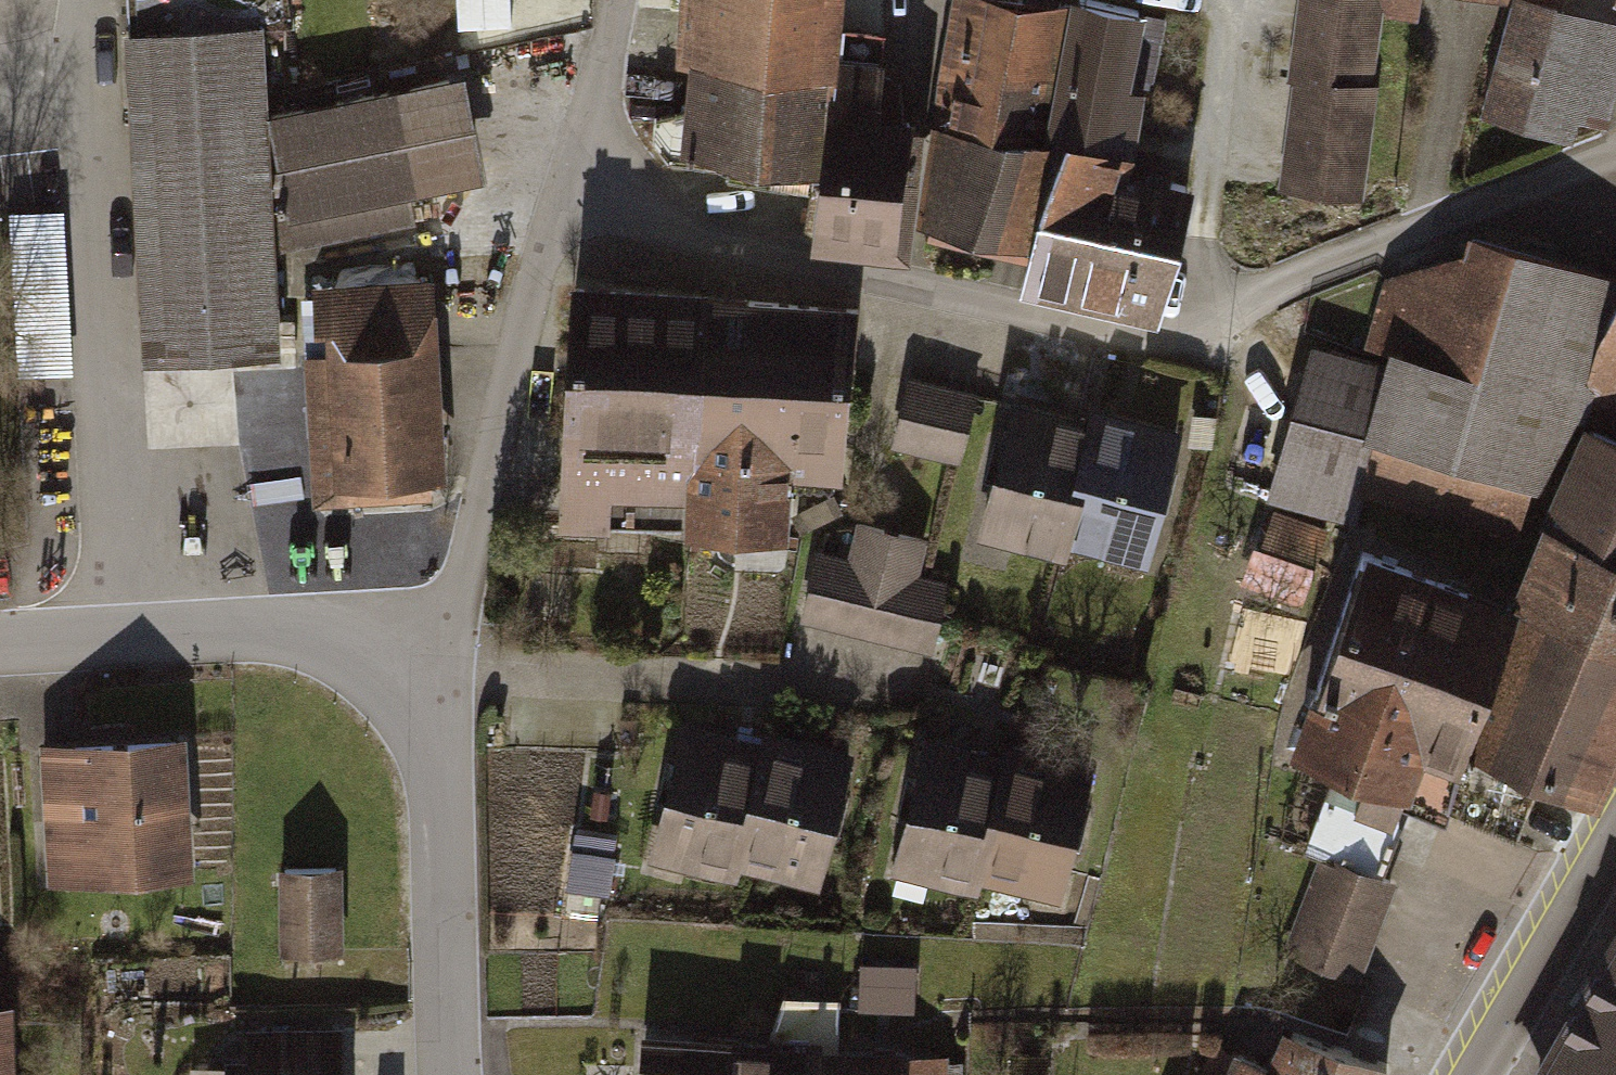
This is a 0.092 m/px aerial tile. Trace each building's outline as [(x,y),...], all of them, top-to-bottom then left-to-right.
[(671,60),(687,63),(830,75),(838,0),(677,0),(671,60)] [(1031,0),(949,0),(912,227),(1025,256),(1017,288),(1154,319),(1193,165),(1120,147),(1134,90),(1157,95),(1171,22),(1031,0)] [(1280,193),(1368,204),(1385,0),(1298,0),(1280,193)] [(1522,0),(1504,0),(1482,118),(1606,141),(1615,106),(1615,27),(1522,0)] [(265,24),(125,30),(139,348),(278,341),(273,219),(268,112),(265,24)] [(830,75),(687,63),(679,153),(814,165),(807,240),(894,248),(909,83),(830,75)] [(464,71),(268,112),(273,219),(480,173),(464,71)] [(67,208),(17,211),(25,372),(75,369),(67,208)] [(1517,560),(1607,278),(1472,245),(1459,269),(1386,279),(1368,350),(1312,339),(1272,506),(1359,529),(1368,506),(1517,560)] [(424,280),(308,286),(319,506),(434,501),(424,280)] [(610,292),(571,291),(564,525),(782,532),(784,475),(842,477),(848,298),(610,292)] [(1579,394),(1615,410),(1615,312),(1579,394)] [(978,391),(904,376),(889,448),(963,464),(978,391)] [(1086,429),(1004,409),(971,545),(1062,567),(1067,548),(1159,570),(1193,430),(1092,406),(1086,429)] [(1575,431),(1510,613),(1430,815),(1515,848),(1537,789),(1596,812),(1615,765),(1615,449),(1575,431)] [(930,546),(822,521),(800,620),(935,650),(950,583),(922,577),(930,546)] [(1510,613),(1356,557),(1277,764),(1430,815),(1510,613)] [(858,763),(676,716),(641,853),(823,899),(858,763)] [(184,738),(32,748),(42,889),(193,879),(184,738)] [(1094,780),(915,739),(885,867),(1064,909),(1094,780)] [(1391,891),(1315,863),(1278,959),(1354,988),(1391,891)] [(349,868),(278,870),(280,950),(351,949),(349,868)] [(1612,931),(1529,1074),(1615,1074),(1615,933),(1612,931)] [(0,1010),(0,1074),(17,1074),(14,1009),(0,1010)] [(225,1030),(225,1074),(341,1074),(341,1029),(225,1030)] [(1283,1036),(1266,1074),(1221,1059),(1215,1074),(1390,1074),(1283,1036)] [(953,1055),(646,1037),(644,1074),(952,1074),(953,1055)]
